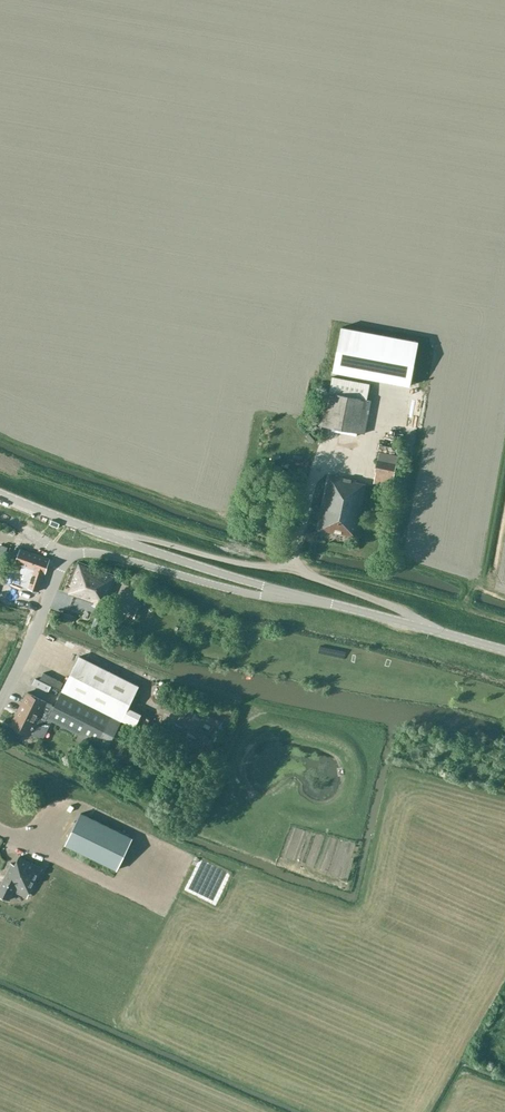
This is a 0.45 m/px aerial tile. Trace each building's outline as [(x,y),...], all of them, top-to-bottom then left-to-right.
[(334,371),(409,385),(417,342),(342,327),(334,371)] [(367,399),(368,394),(370,383),(332,376),(329,392),(325,391),(319,424),(364,433),(371,400),(367,399)] [(392,485),(395,469),(397,456),(379,452),(373,481),(392,485)] [(356,537),(366,484),(356,482),(356,480),(329,475),(318,530),(356,537)] [(39,591),(41,583),(45,573),(49,559),(20,549),(15,563),(27,567),(21,585),(28,587),(26,594),(32,596),(34,589),(39,591)] [(115,576),(105,572),(78,562),(76,566),(69,587),(69,590),(69,594),(69,595),(93,603),(92,605),(103,609),(115,576)] [(128,707),(139,687),(79,657),(62,691),(122,721),(122,720),(135,727),(142,713),(128,707)] [(43,673),(40,679),(60,688),(63,683),(43,673)] [(36,678),(33,684),(48,692),(51,686),(36,678)] [(154,678),(151,682),(159,688),(163,684),(154,678)] [(54,706),(47,702),(28,691),(12,726),(30,735),(30,733),(43,739),(52,721),(87,738),(97,744),(107,749),(121,722),(101,712),(61,692),(54,706)] [(132,838),(81,813),(65,844),(117,870),(132,838)] [(19,856),(15,864),(11,863),(0,886),(0,895),(10,899),(16,886),(29,893),(42,867),(19,856)]
